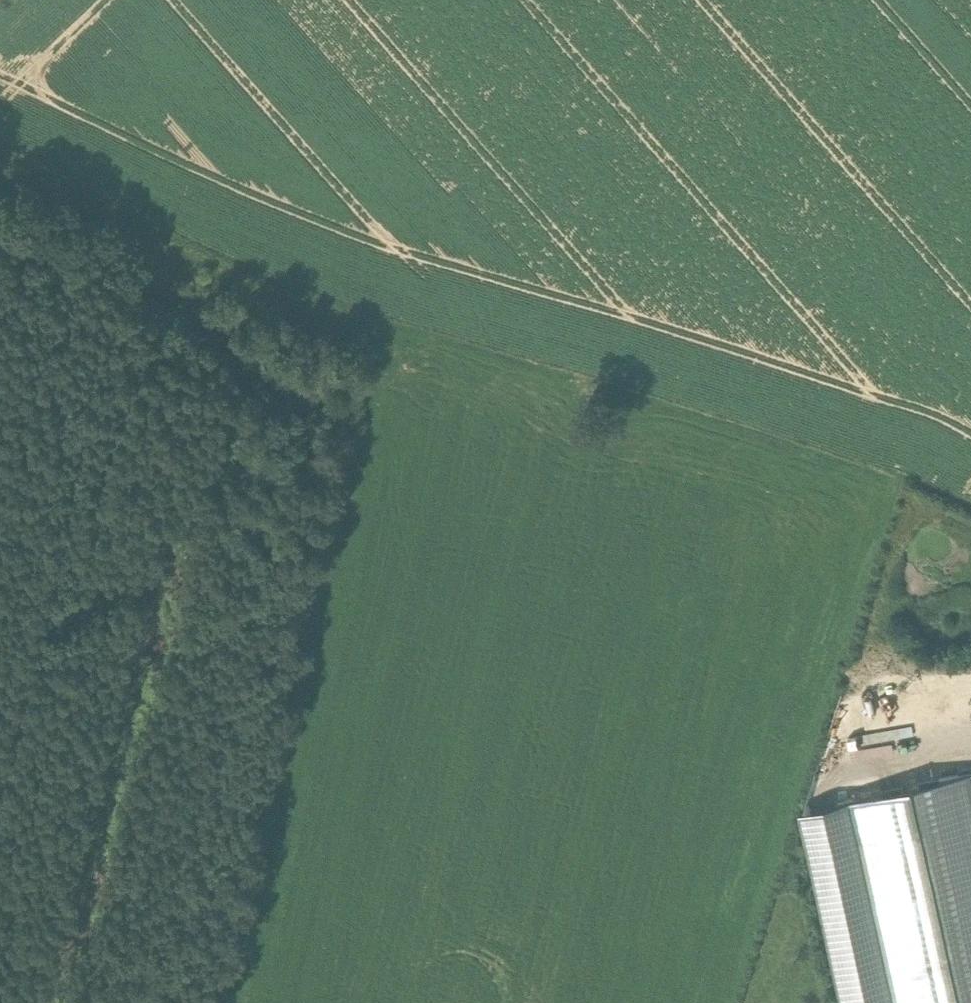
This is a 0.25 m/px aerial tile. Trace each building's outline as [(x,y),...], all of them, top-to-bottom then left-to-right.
[(800,814),(842,1002),(970,1002),(970,777),(800,814)]
